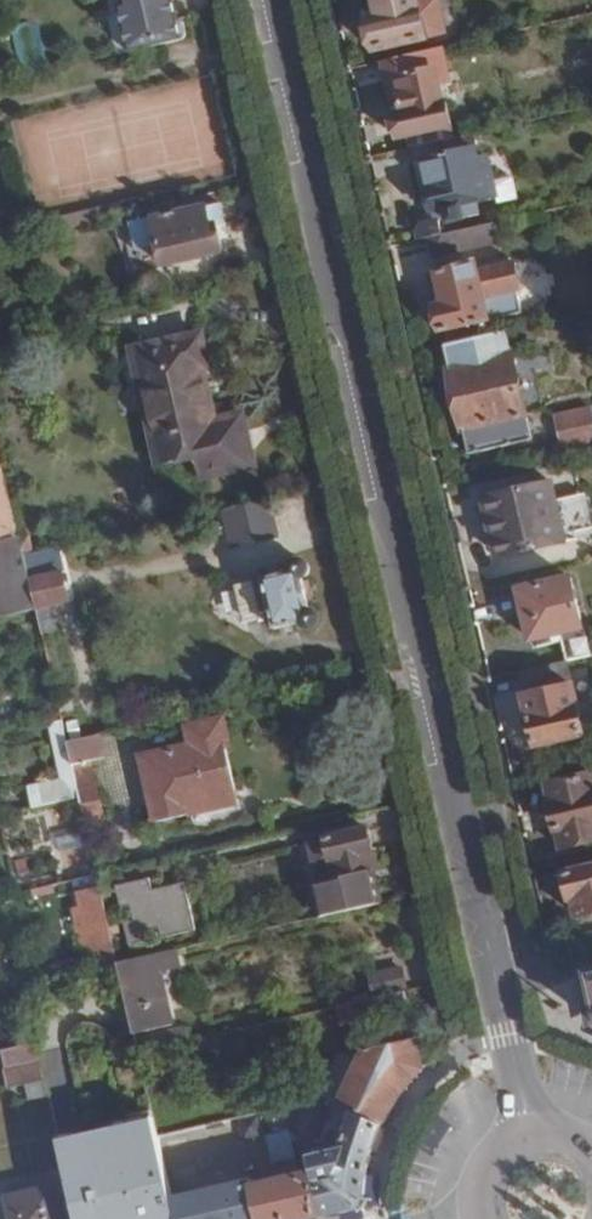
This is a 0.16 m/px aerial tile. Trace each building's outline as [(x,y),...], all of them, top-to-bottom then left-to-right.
[(124,28),(176,16),(172,0),(124,0),(126,6),(120,9),(124,28)] [(421,0),(374,0),(378,20),(373,21),(378,47),(429,36),(421,0)] [(124,28),(129,51),(187,38),(183,20),(177,21),(176,16),(124,28)] [(19,66),(41,62),(35,22),(13,26),(19,66)] [(447,47),(387,60),(391,82),(402,80),(407,102),(409,112),(399,114),(404,139),(412,137),(458,127),(452,102),(448,102),(445,87),(455,85),(447,47)] [(402,80),(391,82),(396,104),(407,102),(402,80)] [(412,137),(414,146),(449,138),(459,135),(458,127),(412,137)] [(430,193),(435,214),(450,212),(451,220),(484,215),(481,201),(501,197),(492,155),(483,157),(477,132),(459,135),(449,138),(452,158),(427,163),(432,189),(430,193)] [(227,226),(218,193),(184,201),(185,211),(156,218),(167,267),(223,254),(219,229),(227,226)] [(435,214),(436,223),(444,222),(451,220),(450,212),(435,214)] [(421,231),(421,239),(431,237),(445,234),(444,222),(436,223),(428,224),(421,231)] [(445,234),(431,237),(435,257),(480,246),(475,227),(445,234)] [(448,329),(451,344),(490,335),(487,320),(522,312),(517,289),(520,288),(513,264),(510,265),(509,260),(477,267),(477,265),(440,273),(447,304),(437,306),(443,331),(448,329)] [(451,344),(447,345),(453,370),(450,371),(464,429),(467,432),(473,454),(531,440),(527,413),(543,409),(530,353),(514,356),(508,331),(490,335),(451,344)] [(212,363),(204,333),(134,349),(161,466),(197,458),(202,477),(256,465),(244,415),(218,420),(205,365),(212,363)] [(591,424),(591,408),(591,407),(558,415),(561,432),(591,424)] [(561,432),(564,448),(591,441),(591,424),(561,432)] [(567,542),(554,483),(492,497),(495,516),(490,517),(495,539),(501,539),(505,557),(567,542)] [(13,499),(11,491),(0,493),(0,502),(13,499)] [(277,536),(269,500),(223,511),(232,547),(277,536)] [(2,616),(38,608),(31,580),(21,537),(0,541),(0,606),(2,616)] [(291,564),(290,573),(266,578),(266,581),(257,583),(265,614),(272,613),(276,629),(301,624),(307,630),(314,633),(321,630),(324,626),(325,616),(317,610),(310,610),(305,583),(313,577),(315,568),(309,561),(299,558),(291,564)] [(31,580),(38,608),(43,632),(55,630),(49,607),(57,605),(51,576),(31,580)] [(564,631),(569,660),(590,655),(573,578),(523,589),(534,638),(564,631)] [(569,660),(520,671),(522,676),(518,677),(521,692),(526,692),(537,745),(585,733),(569,660)] [(68,742),(63,722),(49,725),(61,780),(27,788),(32,809),(81,797),(76,774),(73,765),(68,742)] [(190,801),(236,791),(219,722),(190,727),(194,746),(143,758),(157,821),(192,813),(190,801)] [(105,758),(100,735),(68,742),(73,765),(105,758)] [(76,774),(81,797),(86,820),(105,817),(94,770),(76,774)] [(548,784),(552,804),(549,805),(555,831),(559,830),(564,849),(591,842),(591,774),(548,784)] [(239,803),(236,791),(190,801),(192,813),(239,803)] [(79,849),(82,831),(58,828),(60,817),(34,814),(30,842),(79,849)] [(323,918),(386,903),(382,885),(375,886),(371,872),(378,870),(369,830),(310,844),(315,867),(334,864),(336,880),(315,884),(323,918)] [(565,874),(571,898),(574,898),(579,916),(591,913),(591,868),(565,874)] [(375,886),(382,885),(378,870),(371,872),(375,886)] [(103,968),(119,964),(99,874),(73,880),(78,906),(71,907),(80,949),(90,947),(95,969),(103,968)] [(188,932),(180,896),(167,898),(164,889),(155,892),(150,879),(118,887),(122,909),(132,906),(135,920),(126,922),(130,945),(149,941),(147,931),(160,927),(162,937),(188,932)] [(167,898),(180,896),(177,885),(164,889),(167,898)] [(127,997),(135,1035),(173,1027),(157,956),(119,964),(127,997)] [(119,964),(103,968),(110,1000),(127,997),(119,964)] [(405,988),(400,970),(372,976),(375,994),(405,988)] [(380,1023),(411,1016),(405,993),(327,1010),(331,1027),(377,1017),(380,1023)] [(369,1048),(416,1037),(411,1016),(380,1023),(377,1017),(331,1027),(327,1010),(223,1034),(224,1038),(212,1041),(213,1046),(180,1054),(187,1083),(302,1057),(299,1042),(364,1032),(369,1048)] [(158,1048),(200,1039),(196,1027),(186,1030),(186,1027),(156,1037),(158,1048)] [(402,1088),(423,1065),(416,1037),(369,1048),(364,1032),(299,1042),(302,1057),(303,1061),(340,1055),(319,1099),(331,1105),(353,1113),(380,1123),(389,1107),(402,1088)] [(12,1089),(47,1081),(43,1064),(8,1071),(12,1089)] [(345,1135),(353,1113),(331,1105),(321,1127),(319,1156),(330,1154),(336,1132),(345,1135)] [(248,1188),(258,1188),(277,1183),(274,1168),(260,1113),(231,1119),(248,1188)] [(369,1156),(380,1123),(353,1113),(345,1135),(336,1132),(330,1154),(319,1156),(319,1158),(305,1160),(307,1169),(316,1167),(318,1180),(316,1182),(309,1178),(318,1218),(364,1208),(364,1186),(369,1156)] [(78,1136),(97,1218),(177,1218),(159,1136),(155,1118),(78,1136)] [(178,1218),(212,1218),(191,1129),(159,1136),(178,1218)] [(78,1136),(61,1139),(78,1218),(97,1218),(78,1136)] [(277,1183),(302,1178),(298,1163),(274,1168),(277,1183)] [(318,1218),(309,1178),(306,1176),(302,1178),(277,1183),(258,1188),(264,1218),(315,1218),(318,1218)] [(55,1189),(10,1197),(15,1218),(63,1218),(55,1189)]
